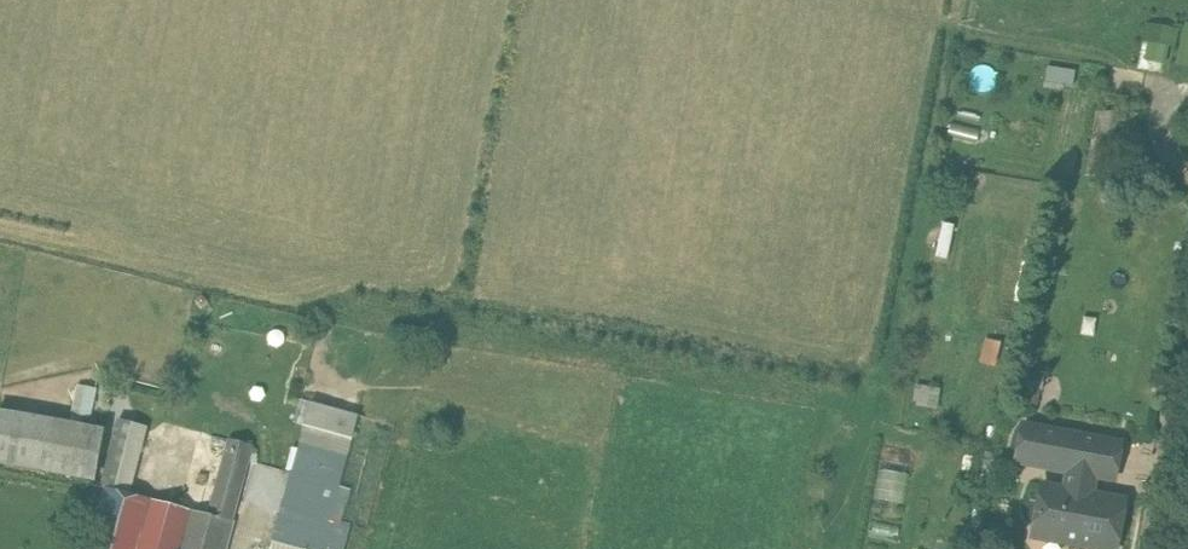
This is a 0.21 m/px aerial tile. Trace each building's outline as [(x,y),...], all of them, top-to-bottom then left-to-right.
[(1074,83),(1075,68),(1047,65),(1045,79),(1074,83)] [(1035,371),(1020,368),(1013,402),(1028,405),(1035,371)] [(74,406),(94,411),(99,387),(79,383),(74,406)] [(358,415),(310,402),(304,426),(332,433),(352,438),(358,415)] [(0,413),(0,463),(94,480),(100,471),(96,470),(103,432),(0,413)] [(113,425),(100,471),(94,480),(93,486),(106,489),(90,548),(227,548),(235,521),(233,521),(254,446),(229,439),(208,515),(130,494),(146,434),(113,425)] [(332,433),(304,426),(286,492),(314,499),(323,466),(332,433)] [(1024,426),(1017,462),(1069,472),(1066,490),(1043,486),(1036,525),(1059,529),(1059,533),(1080,537),(1079,544),(1104,548),(1116,548),(1125,501),(1092,495),(1095,476),(1115,480),(1121,443),(1024,426)] [(352,438),(332,433),(323,466),(343,471),(352,438)] [(314,500),(301,547),(307,548),(322,548),(343,471),(323,466),(314,499),(314,500)] [(883,470),(880,498),(911,500),(913,473),(883,470)] [(314,499),(286,492),(273,540),(301,547),(314,500),(314,499)]
